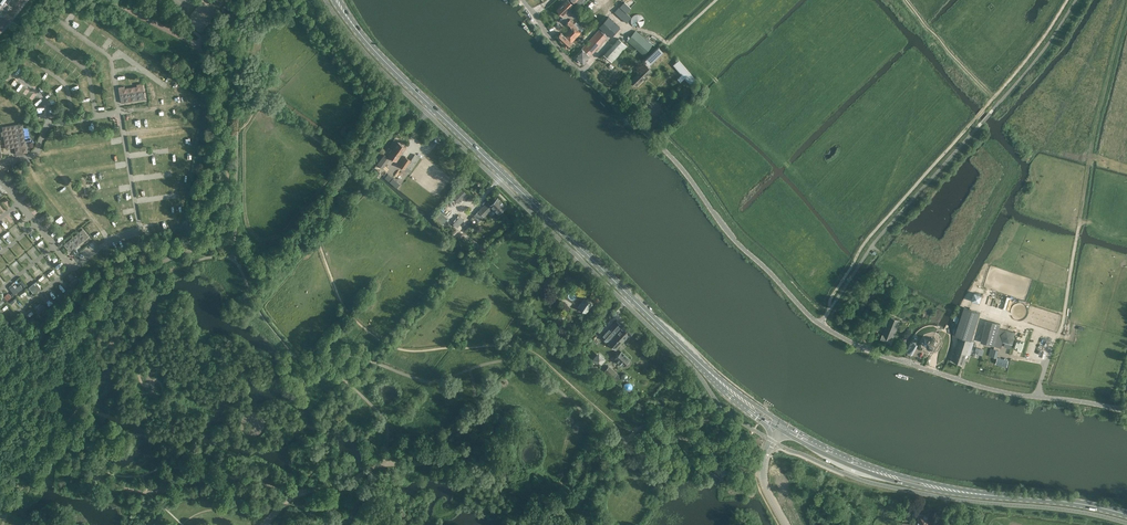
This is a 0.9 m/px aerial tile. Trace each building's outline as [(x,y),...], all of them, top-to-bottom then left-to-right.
[(573,5),(568,0),(567,0),(557,10),(563,16),(573,5)] [(631,9),(624,2),(615,12),(626,23),(631,18),(627,13),(631,9)] [(644,15),(632,14),(631,26),(644,27),(644,15)] [(620,27),(608,17),(599,26),(611,37),(620,27)] [(566,48),(582,32),(573,24),(575,23),(570,19),(565,25),(569,29),(564,34),(563,33),(562,34),(561,33),(557,37),(564,44),(563,45),(566,48)] [(590,56),(608,37),(599,30),(582,48),(582,49),(575,57),(575,58),(577,60),(578,60),(579,61),(579,62),(580,64),(582,63),(583,64),(590,56)] [(652,45),(636,32),(636,31),(627,41),(644,55),(652,45)] [(612,62),(627,46),(619,38),(604,55),(612,62)] [(659,47),(645,60),(649,65),(663,52),(659,47)] [(679,60),(674,64),(683,74),(682,75),(677,79),(680,82),(685,78),(686,77),(691,84),(696,80),(679,60)] [(643,79),(651,71),(646,65),(630,81),(636,86),(642,80),(643,81),(644,80),(643,79)] [(145,99),(143,83),(137,84),(137,86),(125,88),(124,86),(119,87),(121,103),(133,101),(145,99)] [(27,153),(22,123),(19,124),(17,124),(2,127),(4,134),(6,149),(15,148),(16,154),(27,153)] [(396,162),(406,147),(398,142),(388,156),(396,162)] [(410,173),(420,158),(415,154),(411,160),(405,157),(399,166),(410,173)] [(383,168),(390,159),(388,157),(386,156),(383,160),(382,159),(378,164),(383,168)] [(385,178),(397,188),(401,184),(389,173),(385,178)] [(454,198),(461,190),(459,188),(452,197),(454,198)] [(458,201),(467,193),(465,191),(456,199),(458,201)] [(481,220),(493,208),(498,213),(506,205),(498,198),(491,205),(488,202),(476,214),(481,220)] [(443,214),(438,220),(443,224),(448,218),(443,214)] [(48,227),(53,224),(49,219),(45,223),(48,227)] [(79,244),(89,236),(83,229),(64,245),(70,252),(79,244)] [(22,245),(17,249),(20,254),(25,250),(22,245)] [(39,279),(44,284),(49,279),(44,274),(39,279)] [(78,278),(70,284),(72,287),(80,281),(78,278)] [(34,294),(41,289),(35,282),(29,288),(34,294)] [(15,284),(10,288),(14,295),(23,288),(20,285),(17,287),(15,284)] [(599,300),(592,292),(588,296),(596,304),(599,300)] [(979,304),(982,296),(974,293),(971,301),(979,304)] [(48,294),(42,297),(48,306),(53,302),(48,294)] [(990,296),(985,310),(995,313),(996,309),(1000,310),(1003,299),(990,296)] [(586,314),(592,305),(585,300),(578,308),(586,314)] [(1028,313),(1028,311),(1028,309),(1027,308),(1027,306),(1025,304),(1024,303),(1022,302),(1020,302),(1018,302),(1017,302),(1016,302),(1014,302),(1013,303),(1011,305),(1010,306),(1009,308),(1009,310),(1009,312),(1009,313),(1009,314),(1010,315),(1011,317),(1012,318),(1013,319),(1014,320),(1015,320),(1017,321),(1018,321),(1019,321),(1021,321),(1022,320),(1024,319),(1025,318),(1027,317),(1027,315),(1028,313)] [(43,305),(35,311),(38,315),(46,309),(43,305)] [(971,341),(980,313),(964,307),(955,335),(960,337),(953,361),(963,364),(966,354),(970,355),(974,342),(971,341)] [(560,325),(566,317),(562,313),(555,321),(560,325)] [(893,339),(900,321),(890,316),(883,334),(880,340),(891,344),(893,339)] [(616,350),(629,335),(633,331),(625,324),(621,328),(620,327),(621,325),(617,321),(602,337),(606,341),(615,332),(617,333),(608,343),(616,350)] [(1012,343),(1015,332),(991,325),(985,345),(1000,349),(1002,341),(1012,343)] [(937,343),(936,339),(935,339),(937,336),(934,335),(933,338),(932,337),(928,339),(926,343),(927,347),(931,349),(935,347),(937,343)] [(912,355),(917,346),(911,343),(906,352),(912,355)] [(630,359),(621,351),(615,359),(623,366),(630,359)] [(599,352),(593,358),(600,365),(607,358),(599,352)] [(1006,365),(1008,360),(998,357),(997,363),(1006,365)] [(617,373),(609,366),(604,371),(613,378),(617,373)] [(627,382),(625,390),(632,391),(634,384),(627,382)] [(680,456),(676,452),(667,464),(672,467),(680,456)] [(723,466),(719,464),(716,462),(712,468),(723,476),(728,470),(723,466)] [(934,517),(920,514),(918,524),(932,524),(934,517)]
